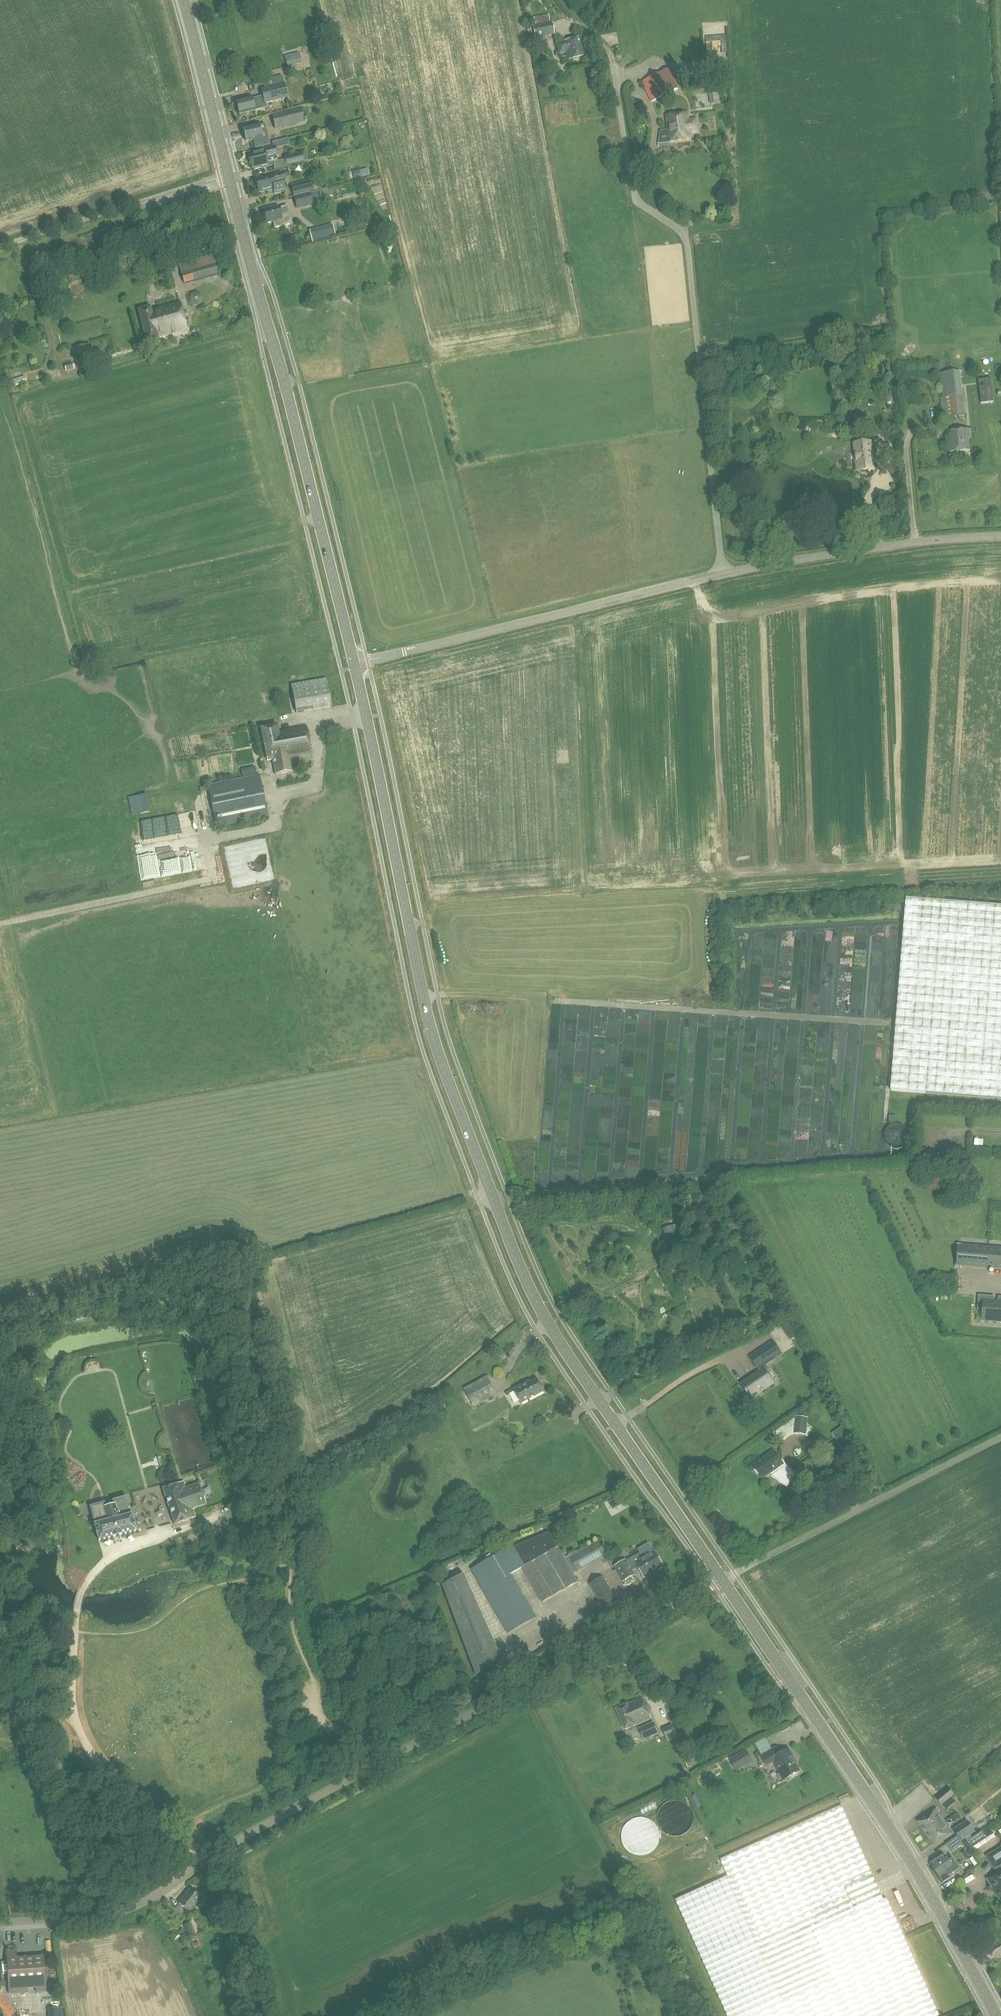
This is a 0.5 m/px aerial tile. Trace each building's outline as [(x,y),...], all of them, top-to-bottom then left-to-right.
[(532,25),(535,40),(555,35),(552,21),(550,21),(548,14),(534,17),(536,25),(532,25)] [(727,29),(706,31),(707,42),(721,41),(722,54),(729,53),(727,29)] [(557,43),(559,53),(567,51),(568,60),(585,56),(581,37),(564,41),(557,43)] [(641,82),(651,102),(677,89),(667,69),(641,82)] [(714,71),(714,70),(698,72),(699,82),(716,79),(717,85),(731,84),(729,69),(714,71)] [(285,83),(277,85),(265,88),(261,89),(263,96),(252,99),(251,98),(236,102),(239,114),(255,110),(263,108),(267,107),(266,103),(289,97),(285,83)] [(719,93),(709,94),(710,105),(720,104),(719,93)] [(300,107),(274,115),(277,127),(304,121),(300,107)] [(666,116),(669,142),(691,139),(688,113),(666,116)] [(243,129),(246,141),(261,137),(261,134),(266,133),(264,125),(259,126),(258,125),(243,129)] [(249,155),(252,168),(268,164),(268,163),(277,161),(274,146),(263,149),(264,151),(249,155)] [(294,164),(304,162),(305,162),(302,151),(284,156),(287,166),(294,164)] [(256,180),(259,192),(274,188),(274,191),(285,189),(281,173),(256,180)] [(311,180),(291,185),(294,197),(322,189),(320,182),(312,184),(311,180)] [(325,189),(322,189),(294,197),(297,208),(312,204),(312,203),(328,198),(325,189)] [(263,210),(267,223),(273,221),(275,228),(292,223),(287,206),(278,208),(278,206),(263,210)] [(369,228),(367,219),(352,222),(354,231),(369,228)] [(311,230),(313,241),(329,237),(329,235),(335,234),(333,224),(311,230)] [(294,236),(287,238),(288,246),(296,245),(294,236)] [(178,263),(184,284),(218,274),(213,254),(178,263)] [(190,297),(190,299),(190,301),(192,303),(194,304),(196,304),(198,304),(200,303),(201,301),(202,299),(202,297),(201,295),(200,293),(198,292),(196,292),(194,292),(192,293),(190,295),(190,297)] [(142,326),(147,343),(159,340),(158,336),(187,329),(183,315),(180,301),(151,309),(150,307),(138,310),(142,326)] [(72,349),(78,370),(96,364),(90,344),(72,349)] [(65,371),(74,369),(72,362),(64,364),(65,371)] [(939,372),(942,397),(940,397),(942,418),(965,416),(960,370),(941,372),(939,372)] [(29,376),(17,378),(18,385),(30,383),(29,376)] [(853,415),(855,430),(868,429),(867,421),(869,421),(868,413),(853,415)] [(825,422),(826,430),(841,429),(840,420),(825,422)] [(948,436),(945,436),(946,443),(949,443),(950,453),(969,451),(968,440),(973,439),(972,429),(947,431),(948,436)] [(879,439),(860,441),(865,471),(883,468),(879,439)] [(292,685),(296,713),(332,706),(327,679),(292,685)] [(260,728),(267,760),(272,759),(275,774),(292,771),(289,757),(310,754),(306,727),(277,731),(276,725),(260,728)] [(207,785),(216,827),(268,817),(259,774),(207,785)] [(910,898),(894,1094),(919,1096),(926,900),(910,898)] [(919,1096),(1000,1103),(1000,906),(926,900),(919,1096)] [(958,1263),(956,1263),(955,1267),(959,1267),(959,1265),(1000,1269),(1000,1249),(961,1245),(961,1244),(957,1244),(957,1247),(959,1247),(958,1263)] [(998,1297),(998,1302),(994,1301),(994,1296),(979,1295),(977,1310),(983,1311),(983,1318),(981,1318),(980,1322),(984,1322),(985,1321),(988,1321),(988,1322),(992,1323),(992,1321),(996,1321),(996,1323),(1000,1323),(1000,1322),(1000,1297),(998,1297)] [(795,1330),(790,1322),(783,1327),(788,1334),(795,1330)] [(756,1374),(741,1383),(747,1392),(748,1391),(751,1395),(760,1389),(762,1390),(773,1383),(764,1369),(767,1367),(766,1365),(773,1359),(772,1357),(774,1356),(767,1346),(750,1357),(756,1366),(757,1365),(760,1371),(756,1374)] [(463,1388),(473,1406),(497,1394),(487,1375),(463,1388)] [(513,1389),(520,1403),(544,1391),(537,1377),(530,1381),(530,1380),(513,1389)] [(808,1418),(795,1417),(794,1434),(806,1435),(808,1418)] [(841,1427),(832,1434),(839,1444),(849,1438),(841,1427)] [(753,1465),(762,1478),(770,1472),(772,1475),(771,1476),(786,1486),(796,1473),(797,1475),(798,1474),(795,1472),(793,1470),(790,1468),(788,1466),(787,1464),(786,1465),(787,1465),(783,1468),(781,1465),(783,1464),(774,1451),(753,1465)] [(162,1488),(174,1524),(195,1517),(192,1509),(206,1504),(198,1482),(186,1486),(184,1481),(162,1488)] [(94,1524),(98,1541),(140,1529),(135,1508),(130,1510),(126,1496),(113,1500),(114,1504),(103,1507),(107,1521),(94,1524)] [(470,1569),(508,1634),(532,1620),(532,1619),(536,1617),(531,1608),(512,1574),(522,1568),(542,1603),(578,1582),(574,1574),(565,1559),(558,1547),(549,1532),(514,1547),(514,1546),(470,1569)] [(569,1557),(578,1572),(607,1555),(598,1540),(569,1557)] [(615,1567),(623,1581),(635,1575),(632,1570),(638,1567),(644,1578),(664,1566),(655,1551),(643,1557),(640,1553),(627,1560),(626,1560),(615,1567)] [(569,1557),(565,1559),(574,1574),(578,1572),(569,1557)] [(501,1661),(462,1574),(442,1585),(476,1675),(501,1661)] [(589,1583),(603,1609),(617,1601),(603,1576),(589,1583)] [(616,1708),(625,1729),(652,1718),(643,1697),(616,1708)] [(639,1728),(644,1739),(658,1733),(653,1722),(639,1728)] [(731,1731),(727,1725),(723,1728),(728,1736),(731,1734),(730,1732),(731,1731)] [(672,1726),(663,1730),(667,1740),(677,1736),(672,1726)] [(766,1738),(755,1744),(767,1765),(773,1761),(784,1780),(799,1771),(792,1758),(794,1758),(788,1748),(781,1753),(777,1747),(772,1749),(766,1738)] [(729,1759),(736,1771),(753,1762),(746,1749),(729,1759)] [(693,1755),(685,1759),(689,1767),(697,1762),(693,1755)] [(936,1798),(941,1805),(954,1795),(949,1788),(936,1798)] [(976,1799),(982,1809),(989,1805),(983,1795),(976,1799)] [(783,1999),(746,2015),(936,2015),(939,2015),(886,1897),(883,1899),(841,1805),(720,1859),(728,1876),(783,1999)] [(918,1821),(926,1833),(944,1821),(936,1809),(918,1821)] [(957,1812),(950,1817),(954,1822),(960,1817),(957,1812)] [(968,1819),(953,1829),(956,1835),(966,1829),(970,1835),(975,1832),(968,1819)] [(944,1821),(926,1833),(934,1844),(952,1832),(944,1821)] [(966,1829),(956,1835),(960,1841),(963,1839),(965,1838),(970,1835),(966,1829)] [(968,1840),(973,1847),(975,1851),(979,1848),(977,1844),(986,1838),(982,1831),(968,1840)] [(963,1839),(960,1841),(966,1850),(971,1847),(965,1838),(963,1839)] [(994,1868),(995,1868),(999,1873),(989,1879),(994,1888),(994,1887),(998,1893),(997,1894),(1000,1899),(1000,1867),(1000,1865),(1000,1864),(1000,1847),(987,1856),(994,1868)] [(931,1862),(943,1880),(959,1868),(951,1856),(948,1858),(945,1855),(944,1856),(943,1854),(931,1862)] [(783,1999),(728,1876),(675,1899),(727,2015),(746,2015),(783,1999)] [(179,1902),(189,1910),(200,1896),(190,1888),(179,1902)] [(189,1923),(184,1926),(189,1938),(195,1936),(189,1923)] [(6,1949),(9,1993),(28,1992),(28,1987),(36,1986),(36,1991),(46,1990),(44,1955),(17,1957),(16,1949),(6,1949)] [(1,2015),(10,2015),(16,2011),(3,1997),(0,1994),(0,2015),(1,2015)] [(55,2003),(58,2014),(67,2012),(65,2001),(55,2003)] [(37,2012),(34,2005),(22,2008),(25,2015),(37,2012)]
